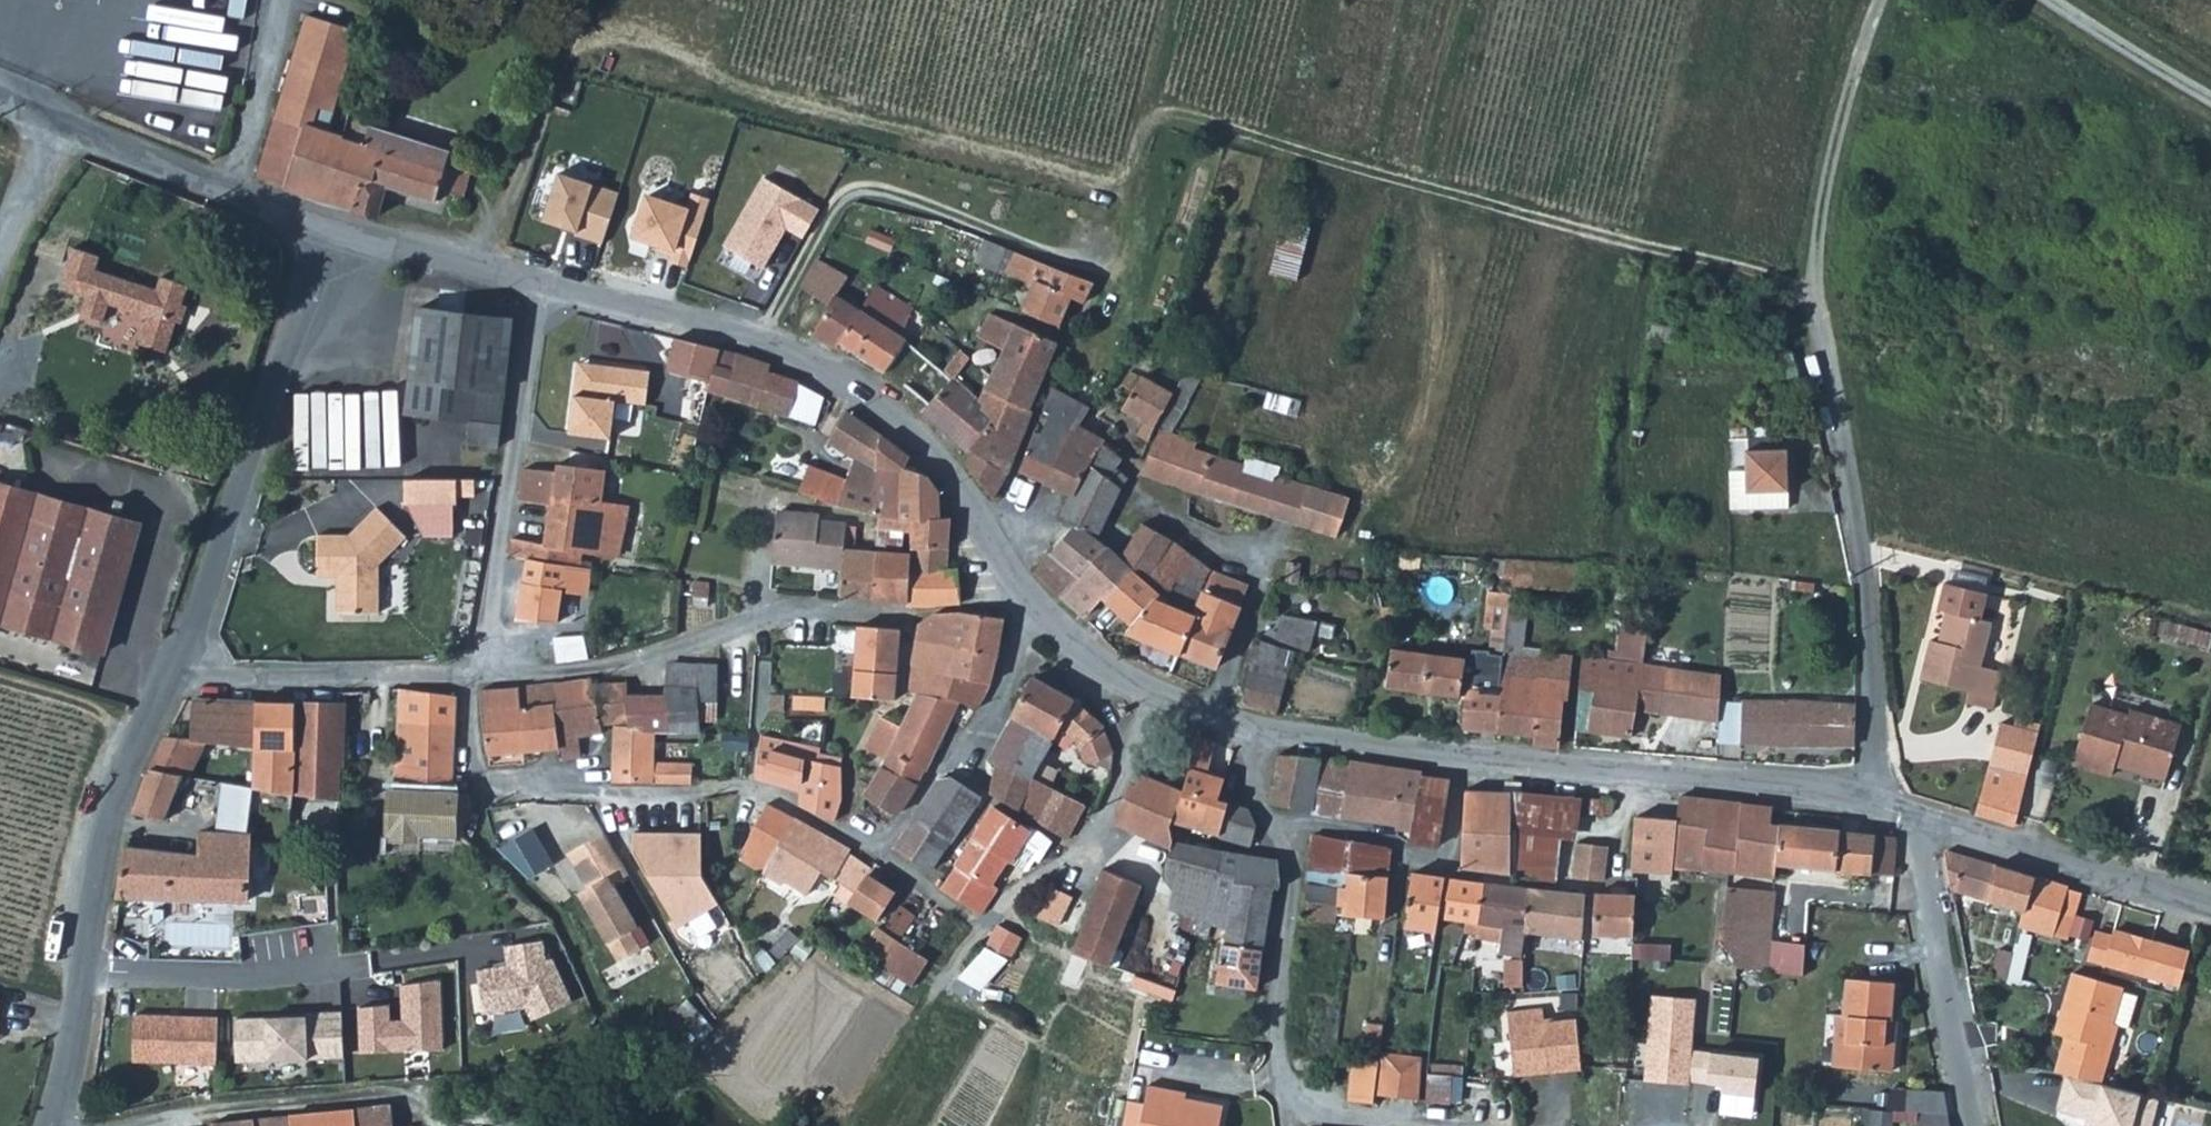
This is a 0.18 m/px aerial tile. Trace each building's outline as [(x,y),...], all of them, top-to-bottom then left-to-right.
[(309,14),(293,66),(300,68),(312,14),(309,14)] [(312,14),(300,68),(346,83),(363,30),(312,14)] [(325,199),(356,207),(363,185),(371,179),(375,180),(384,147),(359,139),(331,129),(346,83),(300,68),(293,66),(258,175),(289,187),(325,199)] [(375,180),(388,185),(422,195),(436,199),(440,188),(445,170),(448,161),(451,151),(417,140),(364,123),(359,139),(384,147),(375,180)] [(500,175),(514,178),(518,161),(505,158),(500,175)] [(470,169),(448,161),(445,170),(440,188),(461,195),(470,169)] [(629,182),(580,167),(571,195),(558,232),(609,245),(629,182)] [(495,192),(510,195),(514,178),(500,175),(495,192)] [(762,175),(723,246),(763,268),(785,228),(802,238),(820,207),(762,175)] [(356,207),(380,213),(388,185),(375,180),(371,179),(363,185),(356,207)] [(694,194),(690,208),(646,196),(633,239),(648,243),(644,257),(687,269),(708,198),(694,194)] [(1269,272),(1296,280),(1311,224),(1284,217),(1269,272)] [(1026,251),(990,237),(982,255),(1017,271),(1037,277),(1026,305),(1060,319),(1072,291),(1088,297),(1095,280),(1044,259),(1026,251)] [(66,273),(61,286),(88,295),(84,309),(105,316),(111,299),(132,306),(151,313),(140,343),(169,354),(175,336),(192,285),(164,275),(159,288),(134,280),(98,267),(102,253),(76,244),(66,273)] [(821,271),(811,288),(830,300),(837,290),(848,271),(819,254),(813,264),(813,267),(821,271)] [(813,267),(804,284),(811,288),(821,271),(813,267)] [(861,307),(842,338),(887,368),(908,337),(902,333),(914,308),(874,284),(861,307)] [(830,300),(815,329),(838,343),(842,338),(861,307),(837,290),(830,300)] [(995,371),(964,346),(948,366),(986,398),(984,401),(981,406),(994,415),(971,446),(975,449),(1008,470),(1033,408),(1030,405),(1058,336),(991,308),(982,331),(1007,344),(995,371)] [(466,440),(499,442),(503,407),(508,361),(511,321),(476,316),(451,314),(417,309),(413,347),(406,397),(404,411),(453,418),(468,419),(466,440)] [(1652,319),(1648,335),(1674,340),(1676,324),(1652,319)] [(887,368),(889,374),(909,384),(931,357),(908,337),(887,368)] [(710,381),(720,350),(676,340),(668,371),(710,381)] [(1156,354),(1144,348),(1136,360),(1147,368),(1156,354)] [(736,355),(720,350),(710,381),(707,392),(725,397),(736,355)] [(767,366),(736,355),(725,397),(786,415),(796,384),(767,373),(767,366)] [(953,375),(931,357),(909,384),(931,401),(953,375)] [(651,370),(579,362),(570,435),(614,440),(619,400),(647,404),(651,370)] [(1141,430),(1153,437),(1159,424),(1156,422),(1176,390),(1145,372),(1143,374),(1132,368),(1123,382),(1134,389),(1124,405),(1147,419),(1141,430)] [(1188,368),(1176,390),(1188,398),(1204,372),(1188,368)] [(981,406),(984,401),(953,375),(931,401),(924,410),(969,448),(971,446),(994,415),(981,406)] [(1046,431),(1037,426),(1021,466),(1049,480),(1083,420),(1092,403),(1056,383),(1047,405),(1055,409),(1046,431)] [(796,384),(786,415),(808,422),(821,399),(796,384)] [(1163,426),(1144,471),(1148,473),(1187,488),(1207,493),(1234,501),(1267,512),(1277,479),(1245,468),(1247,461),(1189,442),(1191,435),(1170,428),(1188,398),(1176,390),(1156,422),(1159,424),(1163,426)] [(881,437),(844,414),(828,441),(849,454),(876,471),(877,470),(881,437)] [(1083,420),(1049,480),(1073,491),(1080,479),(1106,440),(1107,436),(1083,420)] [(1757,425),(1757,434),(1767,434),(1766,425),(1757,425)] [(1748,435),(1748,448),(1784,447),(1783,434),(1767,434),(1757,434),(1748,435)] [(876,471),(875,491),(874,515),(900,517),(902,469),(907,456),(881,437),(877,470),(876,471)] [(1080,479),(1073,491),(1065,513),(1078,522),(1100,535),(1123,487),(1130,476),(1117,463),(1123,454),(1106,440),(1080,479)] [(1734,465),(1735,505),(1790,505),(1790,492),(1789,447),(1784,447),(1748,448),(1746,448),(1747,465),(1734,465)] [(975,449),(966,460),(996,493),(1008,470),(975,449)] [(518,499),(549,505),(551,496),(590,503),(595,500),(602,502),(606,472),(603,471),(555,464),(555,473),(524,468),(518,499)] [(808,467),(797,491),(828,502),(837,505),(845,483),(808,467)] [(937,482),(902,469),(900,517),(909,518),(938,519),(937,482)] [(1280,472),(1277,479),(1267,512),(1306,525),(1339,535),(1350,495),(1280,472)] [(416,540),(463,540),(464,500),(481,500),(481,481),(417,480),(416,540)] [(5,622),(106,650),(123,593),(134,552),(143,521),(64,500),(0,483),(0,621),(5,622)] [(875,491),(845,483),(837,505),(855,510),(864,513),(874,515),(875,491)] [(511,536),(508,556),(526,559),(568,566),(570,548),(588,551),(592,531),(622,537),(629,509),(602,502),(595,500),(590,503),(551,496),(549,505),(542,543),(511,536)] [(837,505),(828,502),(823,515),(850,523),(855,510),(837,505)] [(346,535),(316,535),(315,576),(340,577),(340,584),(334,588),(334,615),(374,616),(375,577),(375,566),(404,538),(374,508),(346,535)] [(775,515),(771,565),(812,565),(816,524),(816,518),(775,515)] [(900,517),(874,515),(873,527),(892,531),(908,533),(909,518),(900,517)] [(908,533),(908,549),(947,552),(950,520),(938,519),(909,518),(908,533)] [(1144,520),(1122,554),(1139,568),(1146,574),(1160,562),(1167,549),(1174,536),(1144,520)] [(1100,535),(1078,522),(1054,550),(1081,574),(1110,543),(1100,535)] [(769,591),(809,594),(843,597),(903,603),(906,574),(907,556),(844,550),(845,527),(816,524),(812,565),(771,565),(769,591)] [(592,531),(588,551),(617,556),(622,537),(592,531)] [(1185,544),(1174,536),(1167,549),(1178,557),(1185,544)] [(1081,574),(1064,594),(1087,615),(1104,596),(1109,601),(1139,568),(1122,554),(1110,543),(1081,574)] [(1178,557),(1167,549),(1160,562),(1179,578),(1204,588),(1214,566),(1185,544),(1178,557)] [(908,549),(907,556),(906,574),(946,571),(947,552),(908,549)] [(1081,574),(1054,550),(1037,570),(1064,594),(1081,574)] [(568,566),(526,559),(522,585),(516,619),(558,621),(562,591),(583,594),(585,587),(588,586),(591,570),(584,569),(568,566)] [(1162,586),(1157,594),(1167,598),(1179,578),(1160,562),(1146,574),(1162,586)] [(1303,563),(1291,563),(1290,583),(1302,583),(1303,563)] [(1179,578),(1167,598),(1199,612),(1233,627),(1251,583),(1214,566),(1204,588),(1179,578)] [(1139,568),(1109,601),(1135,624),(1157,594),(1162,586),(1146,574),(1139,568)] [(906,574),(903,603),(903,606),(957,605),(955,571),(946,571),(906,574)] [(1927,636),(1916,673),(1938,679),(1965,686),(1963,698),(1991,705),(2001,668),(1982,662),(1993,620),(1982,617),(1990,591),(1943,579),(1937,606),(1949,610),(1941,640),(1927,636)] [(1157,594),(1135,624),(1130,632),(1138,635),(1181,654),(1199,612),(1167,598),(1157,594)] [(1504,695),(1501,732),(1530,735),(1536,735),(1544,660),(1541,660),(1523,657),(1530,611),(1513,609),(1510,629),(1505,672),(1524,675),(1521,697),(1504,695)] [(918,623),(915,643),(957,650),(952,675),(987,683),(988,680),(993,662),(996,650),(1001,614),(982,612),(981,617),(974,617),(960,615),(934,616),(918,623)] [(1181,654),(1216,669),(1233,627),(1199,612),(1181,654)] [(1338,622),(1309,617),(1287,613),(1280,638),(1313,649),(1318,630),(1336,633),(1338,622)] [(1618,656),(1644,659),(1649,630),(1622,627),(1618,656)] [(899,630),(857,628),(851,698),(891,699),(892,698),(892,691),(896,659),(899,630)] [(1465,728),(1501,732),(1504,695),(1505,672),(1510,629),(1495,628),(1493,647),(1470,645),(1469,661),(1393,652),(1389,684),(1462,695),(1464,690),(1470,690),(1465,728)] [(553,638),(556,663),(585,660),(580,636),(553,638)] [(1296,651),(1260,639),(1242,703),(1280,712),(1296,651)] [(908,677),(906,691),(911,692),(916,693),(922,693),(928,672),(952,675),(957,650),(915,643),(908,677)] [(1529,743),(1562,747),(1567,699),(1571,699),(1577,655),(1542,651),(1541,660),(1544,660),(1536,735),(1530,735),(1529,743)] [(1644,663),(1586,656),(1578,727),(1633,736),(1638,709),(1661,712),(1667,666),(1644,663)] [(697,666),(668,663),(666,686),(695,688),(697,666)] [(717,668),(697,666),(695,688),(696,701),(718,701),(717,668)] [(1688,669),(1667,666),(1661,712),(1721,718),(1722,682),(1687,677),(1688,669)] [(1688,669),(1687,677),(1722,682),(1722,674),(1688,669)] [(954,701),(975,708),(987,683),(952,675),(928,672),(922,693),(954,701)] [(1505,672),(1504,695),(1521,697),(1524,675),(1505,672)] [(556,704),(561,747),(562,760),(581,758),(579,737),(601,735),(601,724),(628,721),(627,695),(626,684),(623,683),(592,685),(592,679),(554,684),(556,704)] [(996,746),(990,757),(998,761),(1046,786),(1083,805),(1093,810),(1097,800),(1106,781),(1087,772),(1085,776),(1071,770),(1070,774),(1068,773),(1040,761),(1040,758),(1046,747),(1060,753),(1066,754),(1076,748),(1082,762),(1108,771),(1111,754),(1101,730),(1098,726),(1070,700),(1056,693),(1032,680),(1028,679),(1011,713),(996,746)] [(554,684),(520,687),(521,707),(556,704),(554,684)] [(627,695),(628,721),(629,728),(656,730),(701,732),(700,729),(699,713),(697,705),(696,701),(695,688),(666,686),(665,694),(642,695),(627,695)] [(486,747),(487,757),(524,752),(561,747),(556,704),(521,707),(520,687),(480,691),(482,707),(481,710),(486,747)] [(259,740),(257,786),(292,792),(295,703),(295,694),(261,692),(261,702),(259,740)] [(459,696),(425,692),(422,721),(401,719),(396,787),(392,787),(389,832),(418,834),(418,830),(463,833),(465,822),(468,822),(470,791),(452,790),(456,727),(459,696)] [(885,757),(877,774),(864,794),(896,813),(919,770),(941,728),(954,701),(922,693),(916,693),(904,719),(900,725),(885,757)] [(784,696),(768,696),(767,709),(784,710),(784,696)] [(825,697),(794,696),(794,711),(824,713),(825,697)] [(1744,743),(1855,744),(1854,701),(1788,699),(1745,699),(1744,743)] [(261,702),(194,700),(191,737),(203,738),(230,740),(259,740),(261,702)] [(292,792),(339,799),(341,772),(345,704),(342,704),(295,703),(292,792)] [(697,705),(699,713),(719,713),(718,704),(697,705)] [(1127,705),(1115,711),(1120,722),(1132,716),(1127,705)] [(2089,706),(2073,763),(2112,775),(2115,766),(2164,780),(2180,726),(2129,711),(2126,717),(2089,706)] [(875,745),(872,750),(885,757),(900,725),(881,715),(877,720),(878,725),(876,738),(875,745)] [(863,745),(872,750),(875,745),(876,738),(878,725),(877,720),(863,745)] [(1975,811),(1981,813),(2014,823),(2021,804),(2022,799),(2024,794),(2028,777),(2038,731),(2006,722),(1982,791),(1975,811)] [(656,730),(629,728),(615,727),(613,751),(654,754),(655,741),(656,730)] [(1182,785),(1180,789),(1171,820),(1172,822),(1218,837),(1228,802),(1222,800),(1233,751),(1196,734),(1189,754),(1182,785)] [(182,774),(183,775),(192,776),(203,738),(191,737),(168,735),(164,741),(158,757),(153,766),(182,774)] [(758,761),(755,779),(779,784),(799,790),(799,803),(834,820),(839,800),(841,787),(840,767),(840,760),(834,758),(820,755),(820,750),(760,741),(760,747),(759,751),(758,761)] [(613,751),(612,768),(612,780),(653,781),(654,764),(654,760),(654,754),(613,751)] [(1269,800),(1313,810),(1320,759),(1276,755),(1269,800)] [(1320,759),(1313,810),(1343,817),(1349,763),(1320,759)] [(1046,786),(998,761),(992,794),(1028,815),(1066,837),(1083,805),(1046,786)] [(1349,763),(1343,817),(1379,824),(1381,821),(1399,825),(1396,835),(1407,844),(1416,795),(1446,800),(1449,780),(1421,777),(1420,772),(1377,766),(1349,763)] [(654,764),(653,781),(691,782),(692,765),(654,764)] [(143,791),(136,812),(166,818),(183,775),(182,774),(153,766),(143,791)] [(1132,785),(1115,824),(1128,829),(1142,834),(1145,827),(1168,835),(1172,822),(1171,820),(1180,789),(1142,775),(1136,787),(1132,785)] [(931,783),(912,815),(931,827),(951,840),(957,829),(977,797),(979,793),(967,785),(952,776),(945,777),(940,779),(931,783)] [(1473,790),(1469,818),(1513,820),(1513,792),(1473,790)] [(1513,792),(1513,820),(1513,830),(1533,834),(1561,838),(1557,883),(1568,885),(1572,842),(1577,798),(1513,792)] [(1416,795),(1407,844),(1439,848),(1446,800),(1416,795)] [(1678,796),(1677,804),(1675,820),(1677,821),(1673,870),(1700,872),(1701,870),(1773,877),(1774,865),(1777,823),(1767,822),(1768,807),(1716,801),(1678,796)] [(1248,809),(1228,802),(1218,837),(1250,847),(1256,826),(1248,809)] [(761,849),(781,811),(766,803),(742,847),(767,861),(770,854),(761,849)] [(1013,820),(989,805),(972,833),(963,847),(958,844),(952,854),(957,857),(954,862),(956,864),(942,887),(957,897),(980,912),(995,888),(990,885),(1005,860),(1021,870),(1026,869),(1033,858),(1037,860),(1050,839),(1030,825),(1027,828),(1013,820)] [(1248,809),(1256,826),(1258,816),(1254,810),(1248,809)] [(792,817),(781,811),(761,849),(770,854),(776,845),(792,817)] [(931,827),(912,815),(893,847),(914,860),(929,869),(936,860),(951,840),(931,827)] [(827,836),(792,817),(776,845),(811,863),(827,836)] [(1469,818),(1462,866),(1485,872),(1513,878),(1513,830),(1513,820),(1469,818)] [(1677,821),(1675,820),(1633,818),(1631,871),(1673,870),(1677,821)] [(1145,827),(1142,834),(1170,844),(1173,842),(1172,822),(1168,835),(1145,827)] [(1777,823),(1774,865),(1883,875),(1887,876),(1893,874),(1896,839),(1830,829),(1777,823)] [(703,831),(633,830),(633,850),(678,927),(719,902),(706,876),(703,831)] [(1513,830),(1513,878),(1557,883),(1561,838),(1533,834),(1513,830)] [(129,846),(121,893),(142,894),(196,897),(248,899),(250,871),(252,834),(204,831),(201,856),(129,846)] [(604,833),(566,854),(585,889),(578,893),(614,960),(638,947),(631,933),(641,928),(617,885),(629,878),(604,833)] [(1314,835),(1305,870),(1346,875),(1348,841),(1314,835)] [(767,861),(761,872),(778,883),(780,880),(804,895),(817,870),(830,877),(846,852),(848,848),(827,836),(811,863),(776,845),(770,854),(767,861)] [(1348,841),(1346,875),(1374,877),(1376,862),(1377,855),(1365,852),(1366,847),(1348,841)] [(1173,842),(1170,844),(1173,847),(1165,876),(1184,883),(1168,911),(1180,915),(1195,919),(1204,891),(1211,892),(1218,852),(1173,842)] [(1605,846),(1575,842),(1572,877),(1601,881),(1605,846)] [(1944,859),(1949,889),(2023,912),(2033,878),(1944,850),(1944,859)] [(846,852),(830,877),(835,881),(851,891),(844,900),(877,918),(894,889),(865,873),(870,866),(846,852)] [(1275,861),(1218,852),(1211,892),(1232,896),(1226,933),(1224,947),(1261,950),(1270,889),(1278,890),(1275,861)] [(1140,885),(1103,870),(1089,906),(1091,908),(1080,936),(1073,953),(1088,959),(1095,961),(1109,966),(1122,933),(1139,888),(1140,885)] [(1306,884),(1300,918),(1335,923),(1337,915),(1339,892),(1345,891),(1346,875),(1305,870),(1306,884)] [(1476,924),(1482,883),(1413,872),(1408,871),(1399,928),(1433,934),(1436,917),(1476,924)] [(1339,892),(1337,915),(1382,920),(1388,878),(1374,877),(1346,875),(1345,891),(1339,892)] [(2033,878),(2023,912),(2020,927),(2041,933),(2053,936),(2062,904),(2067,889),(2033,878)] [(1530,889),(1482,883),(1476,924),(1476,925),(1475,934),(1474,940),(1504,945),(1503,956),(1525,960),(1527,933),(1530,889)] [(1067,894),(1051,887),(1038,917),(1055,926),(1067,894)] [(1560,893),(1530,889),(1527,933),(1579,941),(1581,921),(1557,918),(1560,893)] [(1726,889),(1721,929),(1766,935),(1771,894),(1726,889)] [(2081,894),(2067,889),(2062,904),(2053,936),(2067,940),(2076,910),(2081,894)] [(1204,891),(1195,919),(1191,931),(1193,933),(1206,937),(1209,925),(1226,933),(1232,896),(1211,892),(1204,891)] [(1584,895),(1560,893),(1557,918),(1581,921),(1584,895)] [(1067,894),(1055,926),(1072,933),(1083,901),(1067,894)] [(1629,936),(1631,897),(1594,896),(1591,934),(1629,936)] [(907,905),(891,931),(908,942),(924,915),(907,905)] [(989,937),(983,947),(1007,959),(1020,938),(995,926),(989,937)] [(1721,929),(1734,964),(1736,964),(1736,968),(1762,972),(1766,935),(1721,929)] [(771,952),(778,960),(798,940),(789,932),(771,952)] [(2189,955),(2114,934),(2112,940),(2095,935),(2088,962),(2180,988),(2189,955)] [(897,939),(883,964),(915,983),(926,965),(929,957),(897,939)] [(544,940),(504,946),(506,964),(479,969),(484,1011),(526,1008),(531,1020),(575,1000),(554,957),(550,958),(544,940)] [(1261,950),(1224,947),(1221,947),(1217,984),(1255,989),(1261,950)] [(1073,953),(1070,963),(1085,969),(1088,959),(1073,953)] [(1998,954),(1993,981),(2008,984),(2013,956),(1998,954)] [(1109,966),(1095,961),(1092,970),(1120,980),(1123,972),(1109,966)] [(1085,969),(1070,963),(1063,984),(1077,989),(1085,969)] [(2068,1014),(2060,1038),(2065,1040),(2056,1069),(2101,1083),(2117,1030),(2125,1032),(2137,995),(2074,976),(2063,1013),(2068,1014)] [(1835,1012),(1833,1042),(1841,1043),(1839,1068),(1890,1072),(1895,1019),(1886,1019),(1889,982),(1842,978),(1840,1013),(1835,1012)] [(390,1004),(358,1008),(360,1051),(444,1052),(442,981),(402,985),(404,1019),(390,1021),(390,1004)] [(1697,999),(1651,994),(1645,1078),(1690,1082),(1692,1050),(1697,999)] [(682,998),(671,1008),(668,1010),(684,1027),(696,1014),(682,998)] [(1543,1018),(1543,1009),(1506,1011),(1512,1075),(1578,1070),(1576,1030),(1544,1031),(1543,1018)] [(308,1015),(236,1017),(238,1061),(346,1057),(344,1010),(307,1011),(308,1015)] [(218,1014),(136,1011),(134,1058),(215,1062),(218,1014)] [(2055,1037),(2060,1038),(2068,1014),(2063,1013),(2055,1037)] [(1576,1016),(1543,1018),(1544,1031),(1576,1030),(1576,1016)] [(1366,1024),(1360,1065),(1377,1067),(1379,1052),(1383,1026),(1366,1024)] [(1841,1043),(1833,1042),(1831,1067),(1839,1068),(1841,1043)] [(1758,1055),(1692,1050),(1690,1082),(1719,1084),(1717,1112),(1753,1115),(1758,1055)] [(1379,1052),(1377,1067),(1374,1096),(1417,1102),(1423,1058),(1379,1052)] [(1360,1065),(1352,1064),(1348,1104),(1372,1106),(1374,1096),(1377,1067),(1360,1065)] [(1427,1074),(1423,1102),(1447,1105),(1450,1089),(1460,1091),(1461,1078),(1427,1074)] [(2067,1078),(2059,1109),(2094,1119),(2092,1125),(2149,1125),(2155,1102),(2067,1078)] [(1119,1125),(1215,1125),(1219,1109),(1178,1101),(1170,1099),(1171,1093),(1145,1087),(1141,1106),(1123,1103),(1119,1125)] [(1907,1090),(1904,1112),(1917,1114),(1946,1115),(1942,1093),(1907,1090)] [(216,1125),(396,1125),(394,1101),(331,1109),(216,1120),(216,1125)] [(1893,1111),(1872,1109),(1871,1125),(1892,1125),(1893,1111)] [(1916,1125),(1948,1125),(1946,1115),(1917,1114),(1916,1125)]
